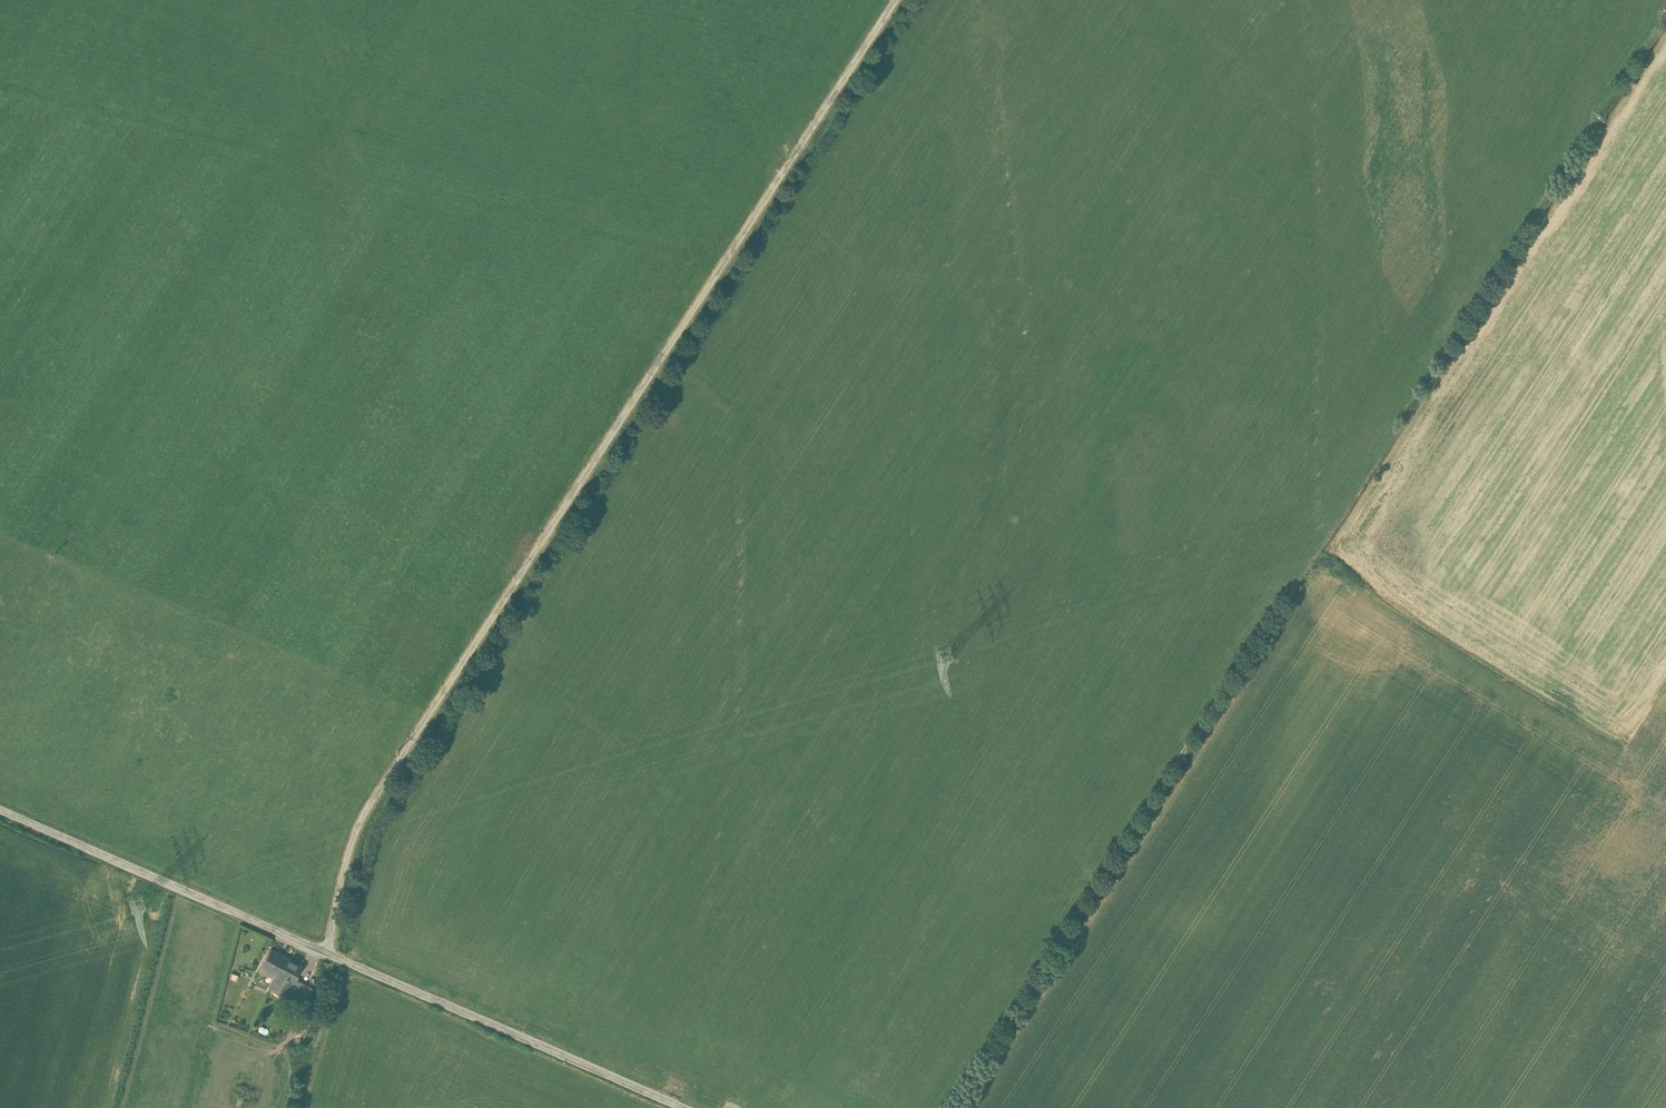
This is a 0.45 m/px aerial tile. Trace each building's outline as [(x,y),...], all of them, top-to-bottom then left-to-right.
[(305,965),(272,948),(262,966),(280,976),(275,987),(287,994),(294,980),(296,981),(305,965)] [(306,995),(309,986),(298,982),(295,991),(306,995)]
